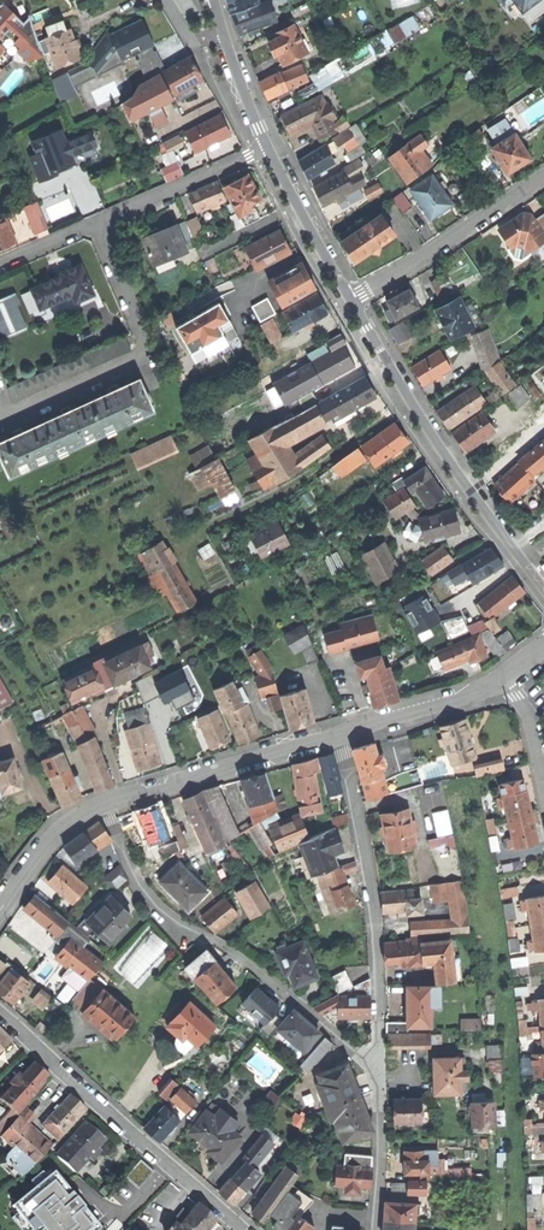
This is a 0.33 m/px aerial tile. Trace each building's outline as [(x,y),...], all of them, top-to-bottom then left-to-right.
[(233,13),(258,3),(257,0),(229,0),(233,13)] [(278,21),(270,0),(252,7),(260,27),(278,21)] [(421,1),(421,0),(392,0),(394,8),(421,1)] [(522,12),(534,3),(541,13),(543,10),(543,0),(506,0),(516,13),(521,10),(522,12)] [(294,18),(309,11),(305,3),(290,10),(294,18)] [(5,34),(21,49),(18,52),(28,62),(43,56),(29,15),(19,18),(5,6),(0,8),(0,39),(5,34)] [(241,34),(260,27),(252,7),(234,14),(237,23),(241,34)] [(387,31),(394,44),(420,29),(413,16),(387,31)] [(110,35),(122,60),(137,53),(151,46),(154,45),(148,33),(141,20),(110,35)] [(56,68),(80,59),(76,48),(78,48),(75,40),(73,41),(71,34),(69,30),(65,31),(62,23),(47,29),(50,37),(45,39),(56,68)] [(281,38),(270,44),(272,49),(275,55),(278,53),(284,65),(308,53),(294,25),(278,33),(281,38)] [(124,64),(122,60),(110,35),(108,31),(88,58),(97,77),(124,64)] [(154,52),(151,46),(137,53),(139,59),(136,60),(146,79),(165,70),(156,51),(154,52)] [(163,73),(175,94),(191,85),(201,80),(194,67),(189,58),(163,73)] [(69,73),(76,88),(96,77),(87,60),(83,64),(67,72),(68,74),(69,73)] [(310,74),(315,84),(319,90),(343,75),(334,60),(310,74)] [(309,80),(303,64),(282,72),(289,88),(309,80)] [(289,89),(281,72),(260,81),(262,84),(266,94),(269,99),(289,89)] [(79,95),(76,88),(69,73),(68,74),(52,81),(62,103),(79,95)] [(164,102),(172,98),(159,74),(138,86),(132,97),(123,103),(131,119),(164,102)] [(300,93),(304,99),(319,90),(315,84),(300,93)] [(195,91),(191,85),(175,94),(178,100),(195,91)] [(322,96),(282,116),(287,126),(291,134),(313,122),(322,139),(339,130),(340,131),(350,125),(345,118),(337,124),(334,118),(336,117),(329,103),(326,104),(322,96)] [(184,132),(194,153),(230,135),(224,124),(219,114),(184,132)] [(354,137),(350,128),(334,138),(339,146),(354,137)] [(73,161),(71,156),(66,143),(61,131),(32,142),(37,155),(30,158),(39,181),(56,174),(55,171),(71,165),(73,161)] [(66,143),(71,156),(93,148),(94,144),(90,133),(66,143)] [(515,133),(492,147),(508,172),(518,166),(531,158),(515,133)] [(426,169),(432,164),(426,156),(423,159),(420,155),(418,152),(427,145),(420,135),(407,145),(407,144),(389,157),(408,182),(426,169)] [(166,150),(181,142),(178,136),(157,146),(162,156),(167,153),(166,150)] [(336,162),(326,143),(299,160),(303,168),(309,179),(336,162)] [(360,143),(346,152),(352,161),(366,152),(360,143)] [(364,164),(360,158),(344,168),(345,171),(315,187),(320,196),(324,206),(337,199),(339,203),(348,198),(346,195),(366,184),(361,172),(349,178),(348,175),(364,164)] [(166,182),(183,174),(178,162),(161,169),(166,182)] [(72,168),(71,165),(55,171),(56,174),(65,171),(72,168)] [(239,217),(252,210),(249,205),(260,199),(259,198),(260,197),(261,194),(259,190),(255,189),(251,183),(248,175),(224,187),(237,213),(239,217)] [(432,175),(412,189),(432,218),(442,212),(453,204),(432,175)] [(189,194),(197,212),(211,206),(212,210),(219,207),(218,203),(226,200),(217,182),(198,190),(189,194)] [(380,183),(367,190),(371,198),(384,191),(380,183)] [(405,212),(413,207),(403,192),(394,198),(405,212)] [(37,202),(24,207),(35,234),(48,229),(37,202)] [(255,208),(252,210),(239,217),(237,213),(230,217),(237,230),(260,218),(255,208)] [(10,213),(14,227),(23,224),(18,211),(10,213)] [(396,234),(383,214),(343,240),(346,245),(356,260),(371,251),(380,251),(381,244),(396,234)] [(543,235),(543,214),(534,220),(543,235)] [(543,240),(543,235),(534,220),(532,217),(526,216),(521,215),(499,230),(511,248),(508,250),(514,258),(522,260),(531,254),(529,251),(543,240)] [(185,221),(186,222),(189,230),(200,225),(196,216),(185,221)] [(9,245),(16,242),(5,218),(0,220),(0,249),(9,245)] [(184,253),(195,247),(195,246),(189,230),(186,222),(175,227),(174,226),(163,231),(164,233),(159,236),(145,242),(158,274),(176,266),(172,258),(184,253)] [(200,225),(189,230),(195,246),(206,241),(200,225)] [(279,230),(244,248),(255,269),(290,251),(284,240),(279,230)] [(267,281),(281,307),(316,288),(301,262),(267,281)] [(63,273),(64,275),(39,286),(48,307),(73,295),(76,303),(94,295),(81,265),(69,271),(63,273)] [(430,281),(438,296),(452,289),(444,274),(430,281)] [(41,310),(48,307),(39,286),(32,289),(41,310)] [(390,320),(392,320),(419,306),(410,289),(398,295),(387,301),(390,306),(385,309),(390,320)] [(283,313),(293,331),(327,312),(323,305),(317,294),(283,313)] [(27,330),(12,295),(0,301),(0,333),(3,340),(27,330)] [(452,338),(474,326),(459,297),(437,309),(444,324),(452,338)] [(260,322),(275,313),(267,298),(252,307),(260,322)] [(195,361),(228,342),(222,333),(233,327),(231,323),(219,302),(176,327),(195,361)] [(171,313),(162,318),(167,327),(176,322),(171,313)] [(397,343),(416,333),(408,318),(389,329),(397,343)] [(270,343),(281,337),(271,319),(260,325),(270,343)] [(496,364),(500,362),(487,326),(466,335),(468,343),(472,342),(483,369),(496,364)] [(7,389),(13,403),(131,351),(125,337),(7,389)] [(450,368),(440,350),(411,367),(417,376),(422,385),(450,368)] [(488,370),(504,393),(524,379),(522,376),(512,382),(506,374),(510,371),(502,360),(500,362),(488,370)] [(274,418),(296,408),(292,399),(285,385),(281,376),(264,385),(274,408),(270,410),(274,418)] [(316,404),(322,416),(327,413),(332,421),(375,397),(369,386),(364,377),(316,404)] [(0,444),(0,457),(9,477),(153,411),(139,380),(119,390),(118,387),(113,390),(110,391),(111,393),(71,411),(70,409),(66,411),(62,413),(63,415),(23,433),(22,431),(19,432),(15,434),(16,436),(0,444)] [(521,384),(508,393),(517,406),(530,397),(521,384)] [(448,429),(485,404),(487,405),(499,397),(495,391),(482,399),(474,386),(437,411),(440,416),(448,429)] [(301,401),(305,409),(315,403),(318,401),(314,394),(301,401)] [(323,418),(322,416),(316,404),(315,403),(305,409),(292,417),(273,425),(249,438),(259,454),(248,460),(265,488),(276,482),(277,483),(297,470),(298,471),(331,448),(324,438),(291,459),(284,448),(286,447),(280,436),(297,429),(323,418)] [(472,446),(495,430),(482,412),(452,433),(464,451),(472,446)] [(394,457),(402,451),(400,447),(408,442),(402,434),(394,424),(361,447),(375,466),(391,454),(394,457)] [(171,435),(131,454),(138,468),(177,449),(171,435)] [(531,475),(543,465),(543,440),(519,461),(521,463),(531,475)] [(325,488),(365,459),(357,448),(317,478),(325,488)] [(217,458),(203,466),(221,499),(235,490),(217,458)] [(535,480),(531,475),(521,463),(494,485),(503,496),(508,502),(535,480)] [(426,470),(410,481),(405,484),(406,485),(410,492),(415,488),(428,507),(444,496),(437,486),(426,470)] [(405,484),(410,481),(405,475),(392,484),(396,491),(406,485),(405,484)] [(383,523),(393,517),(394,519),(415,506),(404,489),(373,508),(383,523)] [(420,527),(422,534),(424,539),(459,530),(456,519),(453,510),(418,519),(420,527)] [(250,537),(261,558),(289,544),(283,532),(278,523),(250,537)] [(190,525),(176,533),(179,538),(193,530),(190,525)] [(177,567),(162,541),(139,554),(151,575),(147,577),(156,592),(164,587),(178,612),(197,601),(177,567)] [(376,583),(398,572),(383,544),(362,555),(376,583)] [(443,546),(424,560),(434,573),(452,560),(448,553),(443,546)] [(461,566),(470,579),(472,583),(503,564),(497,557),(491,548),(461,566)] [(202,566),(212,563),(209,553),(199,556),(202,566)] [(456,586),(470,579),(461,566),(461,565),(447,572),(456,586)] [(478,604),(490,618),(491,619),(493,618),(505,608),(524,592),(512,576),(478,604)] [(401,598),(407,608),(423,599),(417,589),(401,598)] [(407,608),(403,610),(417,634),(429,627),(440,621),(430,605),(426,598),(423,599),(407,608)] [(372,614),(340,622),(342,630),(347,647),(378,639),(372,614)] [(462,617),(440,621),(450,640),(468,631),(462,617)] [(493,618),(491,619),(490,618),(485,622),(493,633),(500,628),(493,618)] [(483,620),(467,626),(472,636),(480,632),(487,629),(483,620)] [(304,625),(285,636),(295,652),(302,649),(309,664),(318,660),(304,625)] [(433,635),(429,627),(417,634),(421,642),(433,635)] [(488,644),(496,638),(487,629),(480,632),(488,644)] [(347,649),(347,647),(342,630),(324,635),(329,654),(347,649)] [(508,652),(517,645),(507,630),(498,637),(508,652)] [(470,664),(487,657),(479,635),(437,653),(443,669),(456,664),(469,659),(470,664)] [(500,659),(508,652),(496,638),(488,644),(498,657),(500,659)] [(139,645),(146,657),(154,653),(148,641),(139,645)] [(146,657),(139,645),(105,662),(103,657),(93,662),(95,665),(105,687),(132,674),(150,665),(146,657)] [(269,696),(278,694),(270,665),(261,649),(248,657),(260,675),(254,677),(261,698),(269,696)] [(379,657),(362,662),(365,674),(371,693),(375,706),(383,704),(397,699),(388,667),(383,669),(379,657)] [(366,694),(371,693),(365,674),(362,662),(357,663),(366,694)] [(89,695),(105,687),(95,665),(62,680),(74,703),(89,695)] [(180,670),(156,682),(154,683),(160,695),(163,700),(169,697),(170,700),(176,710),(195,699),(180,670)] [(15,701),(0,672),(0,709),(15,701)] [(154,683),(156,682),(151,673),(133,683),(144,704),(160,695),(154,683)] [(227,712),(244,705),(239,697),(232,682),(213,690),(225,713),(227,712)] [(300,725),(313,721),(304,689),(279,696),(289,728),(300,725)] [(239,697),(244,705),(246,704),(245,703),(249,702),(245,694),(239,697)] [(282,708),(278,694),(269,696),(273,711),(282,708)] [(259,735),(246,704),(244,705),(227,712),(239,743),(249,739),(259,735)] [(82,707),(72,712),(86,739),(94,735),(96,734),(82,707)] [(125,713),(130,729),(132,728),(131,726),(139,723),(136,718),(146,715),(148,723),(150,721),(145,707),(125,713)] [(219,744),(230,740),(216,710),(199,718),(212,748),(219,744)] [(81,742),(86,739),(72,712),(64,716),(77,744),(81,742)] [(150,767),(161,764),(148,723),(146,715),(136,718),(139,723),(131,726),(132,728),(130,729),(126,730),(139,770),(150,767)] [(451,766),(474,758),(463,720),(451,724),(440,727),(451,766)] [(94,735),(86,739),(81,742),(100,790),(114,785),(94,735)] [(367,801),(388,795),(381,768),(385,766),(382,756),(378,758),(374,744),(362,748),(353,750),(367,801)] [(62,752),(42,760),(63,807),(72,802),(81,797),(62,752)] [(330,797),(341,794),(339,787),(337,782),(339,781),(332,755),(319,759),(330,797)] [(2,795),(3,794),(9,791),(22,788),(13,758),(0,762),(0,796),(2,795)] [(322,812),(314,773),(320,772),(317,759),(303,763),(293,766),(295,776),(303,817),(322,812)] [(476,777),(503,770),(501,762),(474,769),(476,777)] [(250,778),(241,780),(250,806),(253,805),(258,822),(260,821),(276,812),(279,810),(274,798),(266,774),(250,778)] [(505,808),(508,823),(536,816),(534,810),(530,811),(528,799),(526,792),(525,792),(522,779),(499,785),(502,798),(496,799),(499,810),(505,808)] [(217,787),(203,791),(214,816),(215,815),(225,839),(228,841),(238,834),(217,787)] [(194,823),(208,854),(224,845),(201,793),(189,798),(184,801),(190,815),(194,823)] [(281,796),(274,798),(279,810),(285,808),(286,806),(282,796),(281,796)] [(159,843),(170,839),(158,806),(146,810),(138,814),(150,846),(159,843)] [(408,810),(382,815),(385,834),(389,851),(415,846),(408,810)] [(280,821),(276,812),(260,821),(265,829),(280,821)] [(512,838),(514,848),(514,849),(538,844),(535,833),(533,825),(538,824),(536,816),(508,823),(512,838)] [(334,828),(348,824),(347,817),(331,820),(334,828)] [(300,818),(270,831),(279,851),(309,839),(300,818)] [(428,848),(453,845),(452,838),(448,838),(446,820),(425,823),(428,848)] [(272,842),(265,829),(260,821),(258,822),(249,827),(262,848),(272,842)] [(65,847),(76,863),(110,838),(99,822),(80,835),(65,847)] [(183,850),(186,848),(177,826),(173,828),(183,854),(185,853),(183,850)] [(334,829),(300,845),(307,863),(303,865),(308,879),(339,868),(334,853),(343,849),(341,844),(334,829)] [(491,851),(499,850),(497,837),(489,838),(491,851)] [(172,838),(170,839),(159,843),(164,857),(179,850),(176,841),(173,842),(172,838)] [(508,850),(514,848),(512,838),(506,839),(508,850)] [(340,869),(318,877),(331,914),(354,905),(351,897),(343,876),(358,870),(356,862),(339,868),(340,869)] [(188,909),(206,890),(178,863),(162,880),(163,881),(159,885),(165,891),(172,897),(174,895),(188,909)] [(74,904),(88,888),(63,866),(54,876),(49,882),(74,904)] [(122,866),(103,881),(117,889),(127,879),(122,866)] [(253,917),(270,907),(255,881),(238,891),(253,917)] [(448,884),(453,921),(467,920),(461,882),(448,884)] [(434,902),(446,901),(444,883),(432,885),(434,902)] [(516,887),(501,889),(503,898),(518,895),(516,887)] [(414,900),(413,890),(381,893),(382,903),(383,913),(406,911),(406,914),(422,913),(421,899),(414,900)] [(24,909),(55,933),(66,919),(36,894),(30,902),(24,909)] [(99,943),(103,938),(109,944),(126,926),(123,923),(130,915),(121,905),(111,896),(82,926),(99,943)] [(531,926),(543,923),(543,897),(526,900),(526,901),(521,902),(523,913),(528,911),(531,926)] [(214,933),(238,914),(225,898),(202,917),(209,926),(214,933)] [(504,905),(506,922),(512,922),(513,922),(511,904),(504,905)] [(66,919),(55,933),(51,938),(64,948),(71,939),(82,947),(89,938),(66,919)] [(439,922),(412,924),(413,937),(436,935),(436,934),(468,933),(467,920),(453,921),(440,923),(439,922)] [(507,937),(514,937),(512,922),(506,922),(507,937)] [(543,951),(543,923),(531,926),(534,941),(528,942),(530,953),(536,952),(543,951)] [(117,968),(139,984),(170,941),(147,925),(117,968)] [(421,944),(421,938),(407,939),(407,941),(384,943),(385,957),(385,965),(399,963),(400,967),(424,964),(421,944)] [(101,964),(82,947),(71,939),(64,948),(56,958),(66,966),(68,964),(70,966),(88,980),(90,978),(101,964)] [(516,939),(509,940),(511,953),(517,952),(516,939)] [(295,987),(317,978),(303,941),(276,952),(282,967),(286,965),(289,972),(291,979),(295,987)] [(452,941),(421,944),(424,964),(435,963),(436,984),(462,982),(460,956),(453,956),(452,941)] [(195,978),(215,961),(207,951),(187,968),(195,978)] [(526,956),(512,959),(513,967),(527,964),(526,956)] [(11,967),(12,966),(7,962),(5,964),(0,960),(0,980),(11,967)] [(226,973),(215,961),(195,978),(216,1003),(236,986),(226,973)] [(61,977),(78,992),(88,980),(70,966),(64,973),(61,977)] [(13,1003),(20,994),(30,982),(11,967),(0,980),(0,993),(13,1003)] [(338,994),(354,987),(346,971),(330,979),(338,994)] [(72,999),(84,1010),(102,989),(90,978),(88,980),(78,992),(72,999)] [(355,996),(370,996),(370,979),(355,988),(355,996)] [(43,985),(32,999),(43,1009),(55,995),(43,985)] [(407,1023),(407,1028),(431,1028),(431,1007),(430,987),(407,988),(407,1007),(407,1023)] [(430,987),(431,1007),(440,1007),(439,987),(430,987)] [(243,1004),(250,1010),(264,994),(257,988),(243,1004)] [(135,1016),(102,989),(84,1010),(81,1013),(94,1024),(114,1041),(117,1038),(135,1016)] [(250,1010),(264,1023),(265,1024),(274,1014),(279,1008),(269,999),(264,994),(250,1010)] [(322,1014),(338,1004),(338,996),(314,1008),(322,1014)] [(355,996),(338,996),(338,1004),(338,1018),(371,1018),(371,1009),(370,996),(355,996)] [(270,997),(269,999),(279,1008),(281,1007),(270,997)] [(541,1025),(543,1025),(543,999),(539,1000),(539,1001),(533,1001),(534,1012),(540,1011),(541,1025)] [(215,1026),(190,1003),(170,1025),(178,1033),(185,1039),(189,1034),(199,1044),(215,1026)] [(277,1027),(299,1048),(315,1030),(311,1026),(294,1010),(283,1022),(282,1021),(277,1027)] [(265,1024),(264,1023),(259,1028),(268,1036),(277,1027),(282,1021),(274,1014),(265,1024)] [(460,1031),(479,1030),(479,1019),(460,1019),(460,1031)] [(407,1032),(407,1028),(407,1023),(387,1024),(387,1033),(407,1032)] [(12,1043),(2,1032),(0,1030),(0,1054),(12,1043)] [(431,1045),(431,1034),(389,1035),(389,1046),(431,1045)] [(301,1065),(307,1071),(332,1044),(325,1037),(301,1065)] [(489,1059),(502,1059),(501,1046),(488,1047),(489,1059)] [(543,1075),(543,1053),(532,1054),(534,1076),(543,1075)] [(435,1094),(461,1093),(461,1079),(467,1079),(467,1072),(460,1072),(460,1058),(435,1059),(435,1074),(435,1094)] [(503,1071),(502,1059),(489,1059),(489,1071),(503,1071)] [(11,1109),(17,1114),(50,1078),(41,1071),(34,1064),(1,1100),(11,1109)] [(318,1084),(328,1109),(360,1097),(354,1083),(347,1064),(319,1075),(322,1082),(318,1084)] [(180,1084),(173,1079),(161,1093),(168,1099),(180,1084)] [(171,1097),(172,1098),(176,1102),(187,1112),(196,1102),(193,1099),(196,1097),(190,1092),(188,1094),(181,1087),(171,1097)] [(42,1126),(57,1140),(86,1110),(78,1103),(70,1095),(62,1104),(60,1103),(51,1112),(54,1114),(42,1126)] [(335,1118),(344,1140),(372,1129),(368,1120),(360,1097),(328,1109),(332,1119),(335,1118)] [(176,1102),(172,1098),(165,1105),(169,1109),(176,1102)] [(422,1122),(421,1099),(406,1099),(397,1099),(397,1122),(422,1122)] [(473,1127),(496,1126),(494,1102),(488,1102),(471,1103),(473,1127)] [(207,1111),(191,1132),(203,1141),(211,1148),(208,1151),(221,1161),(240,1137),(232,1130),(238,1122),(214,1104),(208,1112),(207,1111)] [(169,1109),(165,1105),(144,1128),(151,1134),(160,1142),(181,1120),(169,1109)] [(14,1149),(33,1166),(34,1166),(50,1148),(37,1136),(39,1134),(29,1126),(30,1118),(34,1115),(26,1108),(1,1137),(14,1149)] [(17,1114),(11,1109),(0,1120),(0,1133),(17,1114)] [(290,1121),(300,1128),(305,1120),(299,1116),(295,1113),(290,1121)] [(86,1123),(57,1156),(76,1172),(89,1157),(93,1161),(101,1151),(97,1148),(104,1140),(97,1133),(86,1123)] [(244,1158),(248,1161),(253,1165),(273,1142),(264,1134),(244,1158)] [(24,1175),(33,1166),(14,1149),(6,1159),(24,1175)] [(427,1180),(452,1179),(452,1169),(443,1170),(443,1162),(438,1162),(438,1150),(405,1151),(405,1158),(405,1173),(421,1173),(421,1180),(427,1180)] [(344,1165),(372,1167),(373,1155),(345,1153),(344,1165)] [(140,1161),(125,1178),(138,1189),(153,1172),(140,1161)] [(253,1165),(248,1161),(240,1170),(232,1179),(245,1190),(261,1172),(253,1165)] [(371,1178),(372,1167),(344,1165),(336,1165),(335,1185),(345,1186),(345,1192),(356,1193),(356,1187),(371,1188),(371,1178)] [(286,1167),(253,1213),(255,1215),(264,1221),(270,1214),(291,1184),(298,1175),(287,1167),(286,1167)] [(452,1169),(452,1179),(472,1178),(471,1169),(452,1169)] [(12,1206),(31,1229),(100,1229),(101,1229),(80,1203),(54,1172),(12,1206)] [(233,1204),(245,1190),(232,1179),(230,1178),(219,1192),(226,1198),(233,1204)] [(409,1184),(408,1192),(408,1193),(426,1193),(427,1180),(421,1180),(409,1180),(409,1184)] [(393,1191),(408,1192),(409,1184),(393,1183),(393,1191)] [(291,1184),(270,1214),(278,1219),(288,1227),(286,1229),(312,1229),(314,1227),(299,1216),(293,1212),(306,1195),(291,1184)] [(312,1199),(306,1195),(293,1212),(299,1216),(312,1199)] [(415,1214),(416,1204),(385,1202),(385,1206),(384,1220),(414,1222),(415,1214)] [(182,1225),(178,1229),(174,1226),(171,1229),(207,1229),(214,1221),(206,1213),(197,1205),(190,1215),(182,1225)] [(541,1208),(532,1208),(532,1217),(533,1217),(533,1225),(541,1225),(541,1208)] [(176,1218),(182,1225),(190,1215),(183,1210),(176,1218)] [(288,1227),(278,1219),(273,1226),(277,1229),(286,1229),(288,1227)] [(414,1222),(384,1220),(384,1229),(414,1229),(414,1222)]
